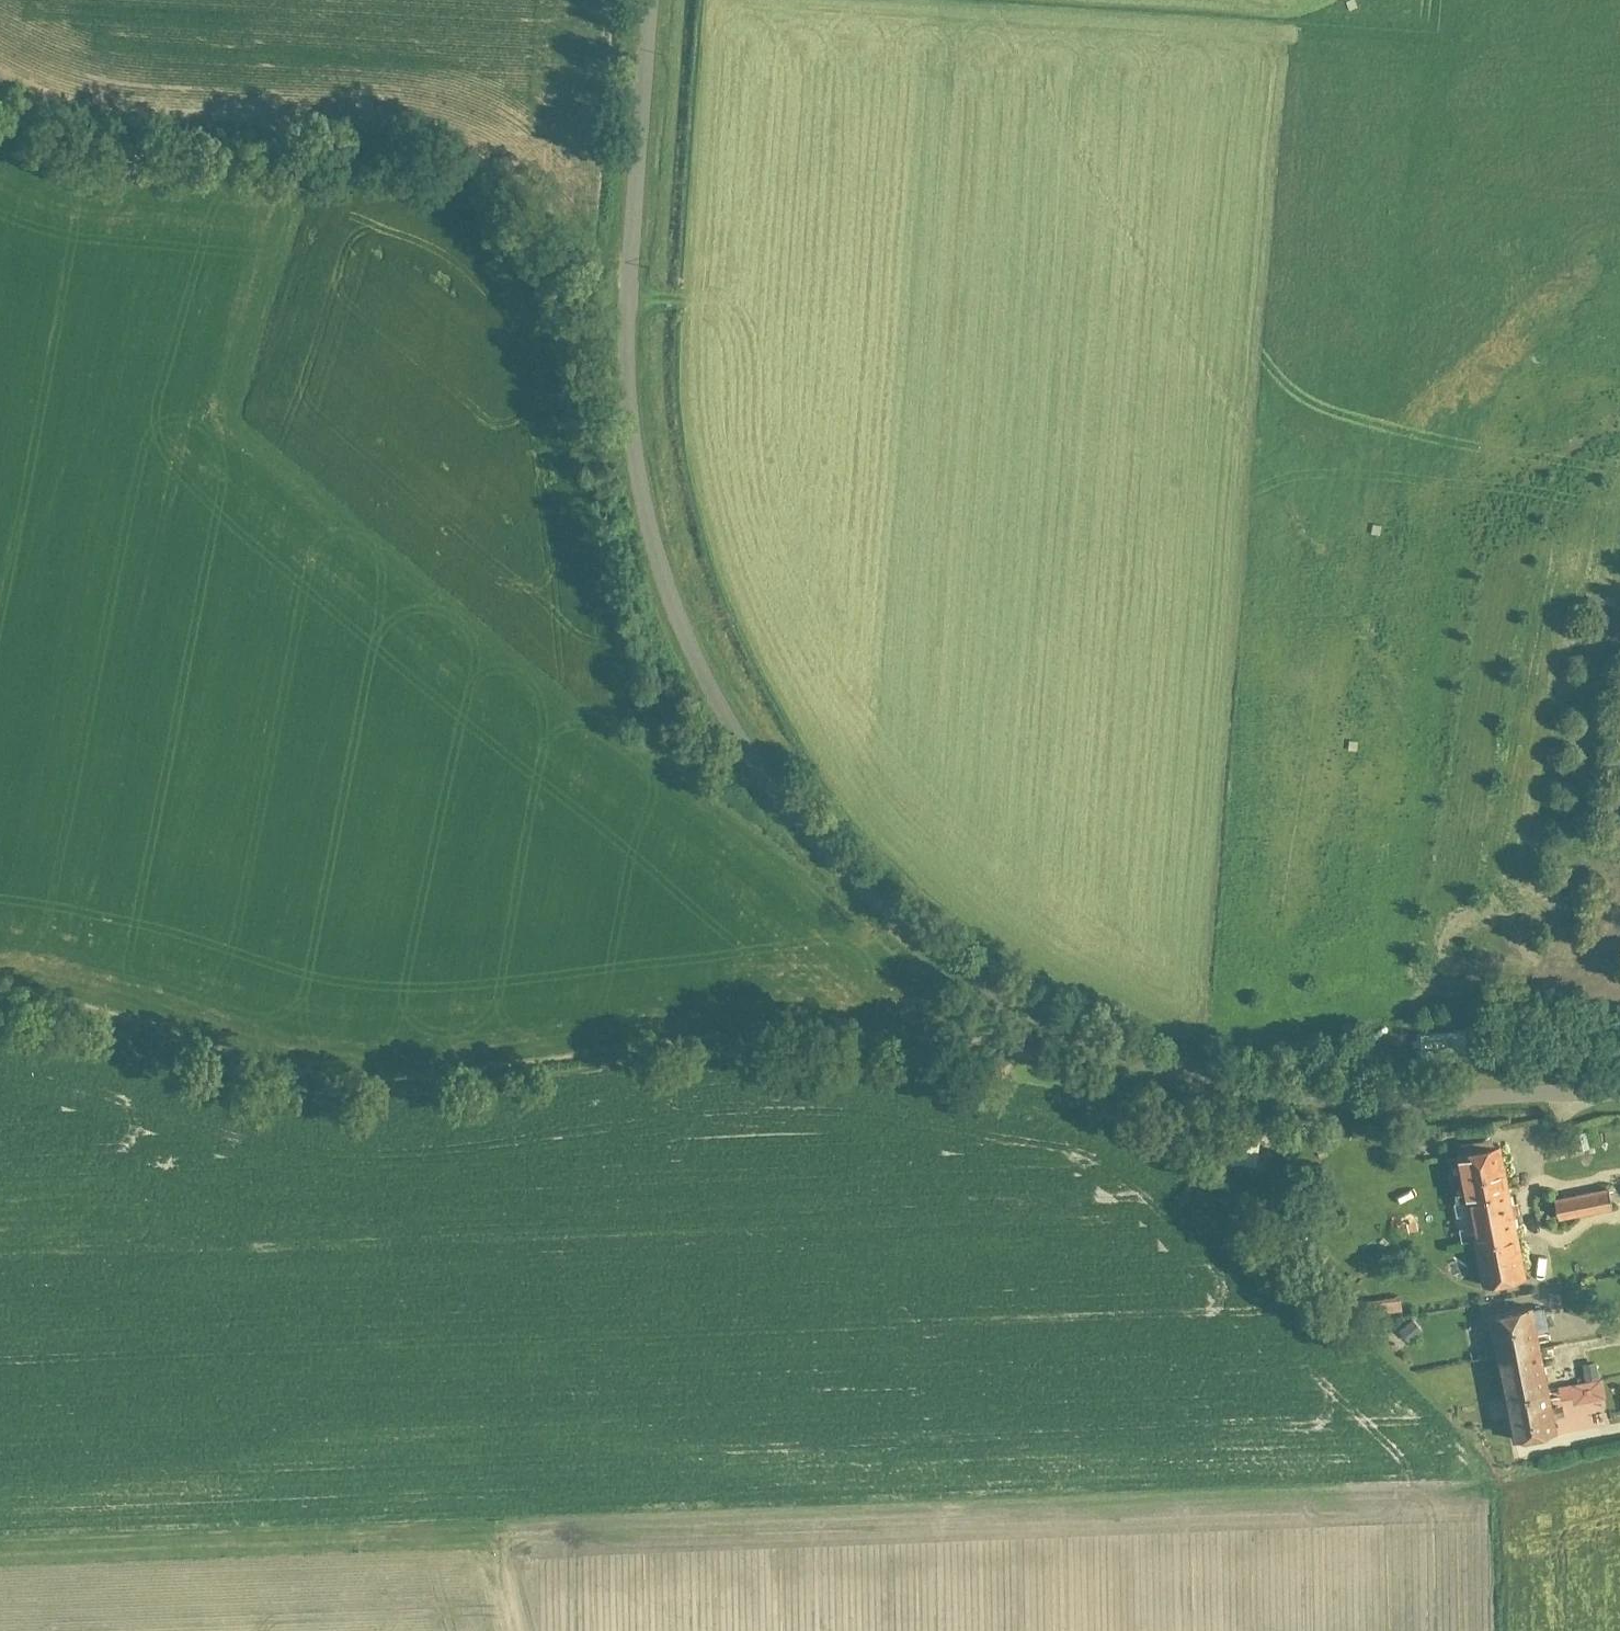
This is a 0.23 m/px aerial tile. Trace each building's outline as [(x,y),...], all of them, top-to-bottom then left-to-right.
[(1525,1278),(1500,1147),(1459,1155),(1484,1286),(1525,1278)] [(1597,1173),(1545,1184),(1549,1207),(1602,1196),(1597,1173)] [(1556,1433),(1531,1308),(1490,1316),(1514,1441),(1556,1433)] [(1610,1386),(1567,1394),(1570,1410),(1613,1402),(1610,1386)]
